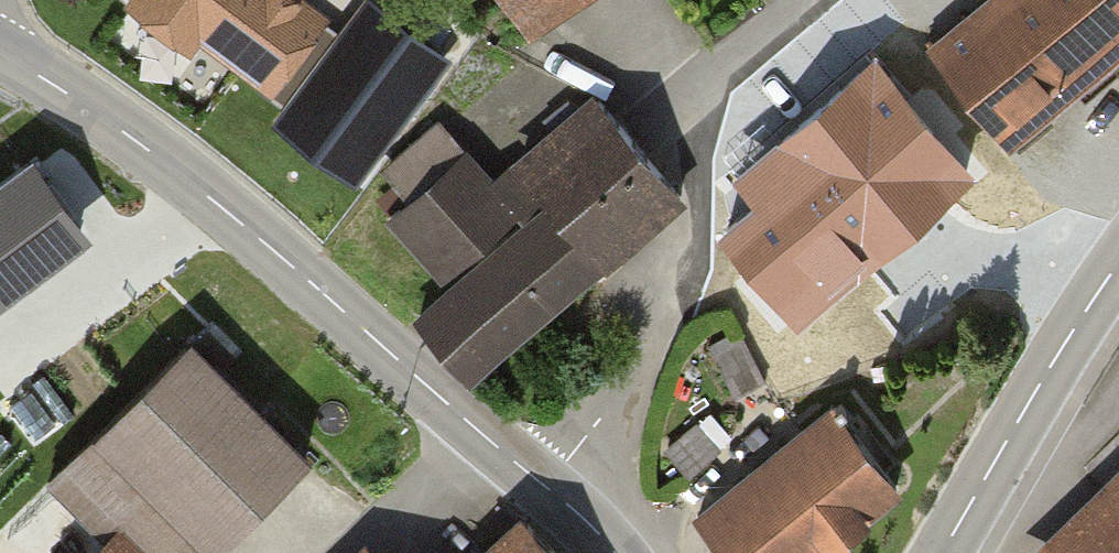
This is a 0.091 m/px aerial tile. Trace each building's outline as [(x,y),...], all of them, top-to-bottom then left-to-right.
[(141,0),(186,32),(193,22),(271,78),(262,91),(286,108),(276,122),(356,178),(442,57),(369,5),(348,35),(298,0),(141,0)] [(523,24),(559,0),(507,0),(523,24)] [(921,49),(993,136),(1118,33),(1118,0),(981,0),(921,49)] [(788,121),(711,161),(761,256),(957,154),(892,29),(772,92),(788,121)] [(664,195),(595,110),(488,196),(438,133),(382,178),(405,205),(385,221),(442,291),(411,316),(451,366),(664,195)] [(35,173),(0,198),(0,290),(79,233),(35,173)] [(765,380),(737,329),(708,344),(736,395),(765,380)] [(173,346),(40,485),(98,540),(86,552),(208,552),(295,461),(173,346)] [(826,407),(680,521),(705,552),(799,552),(886,485),(826,407)] [(1029,552),(1118,552),(1118,465),(1029,552)] [(514,513),(471,552),(552,552),(514,513)]
